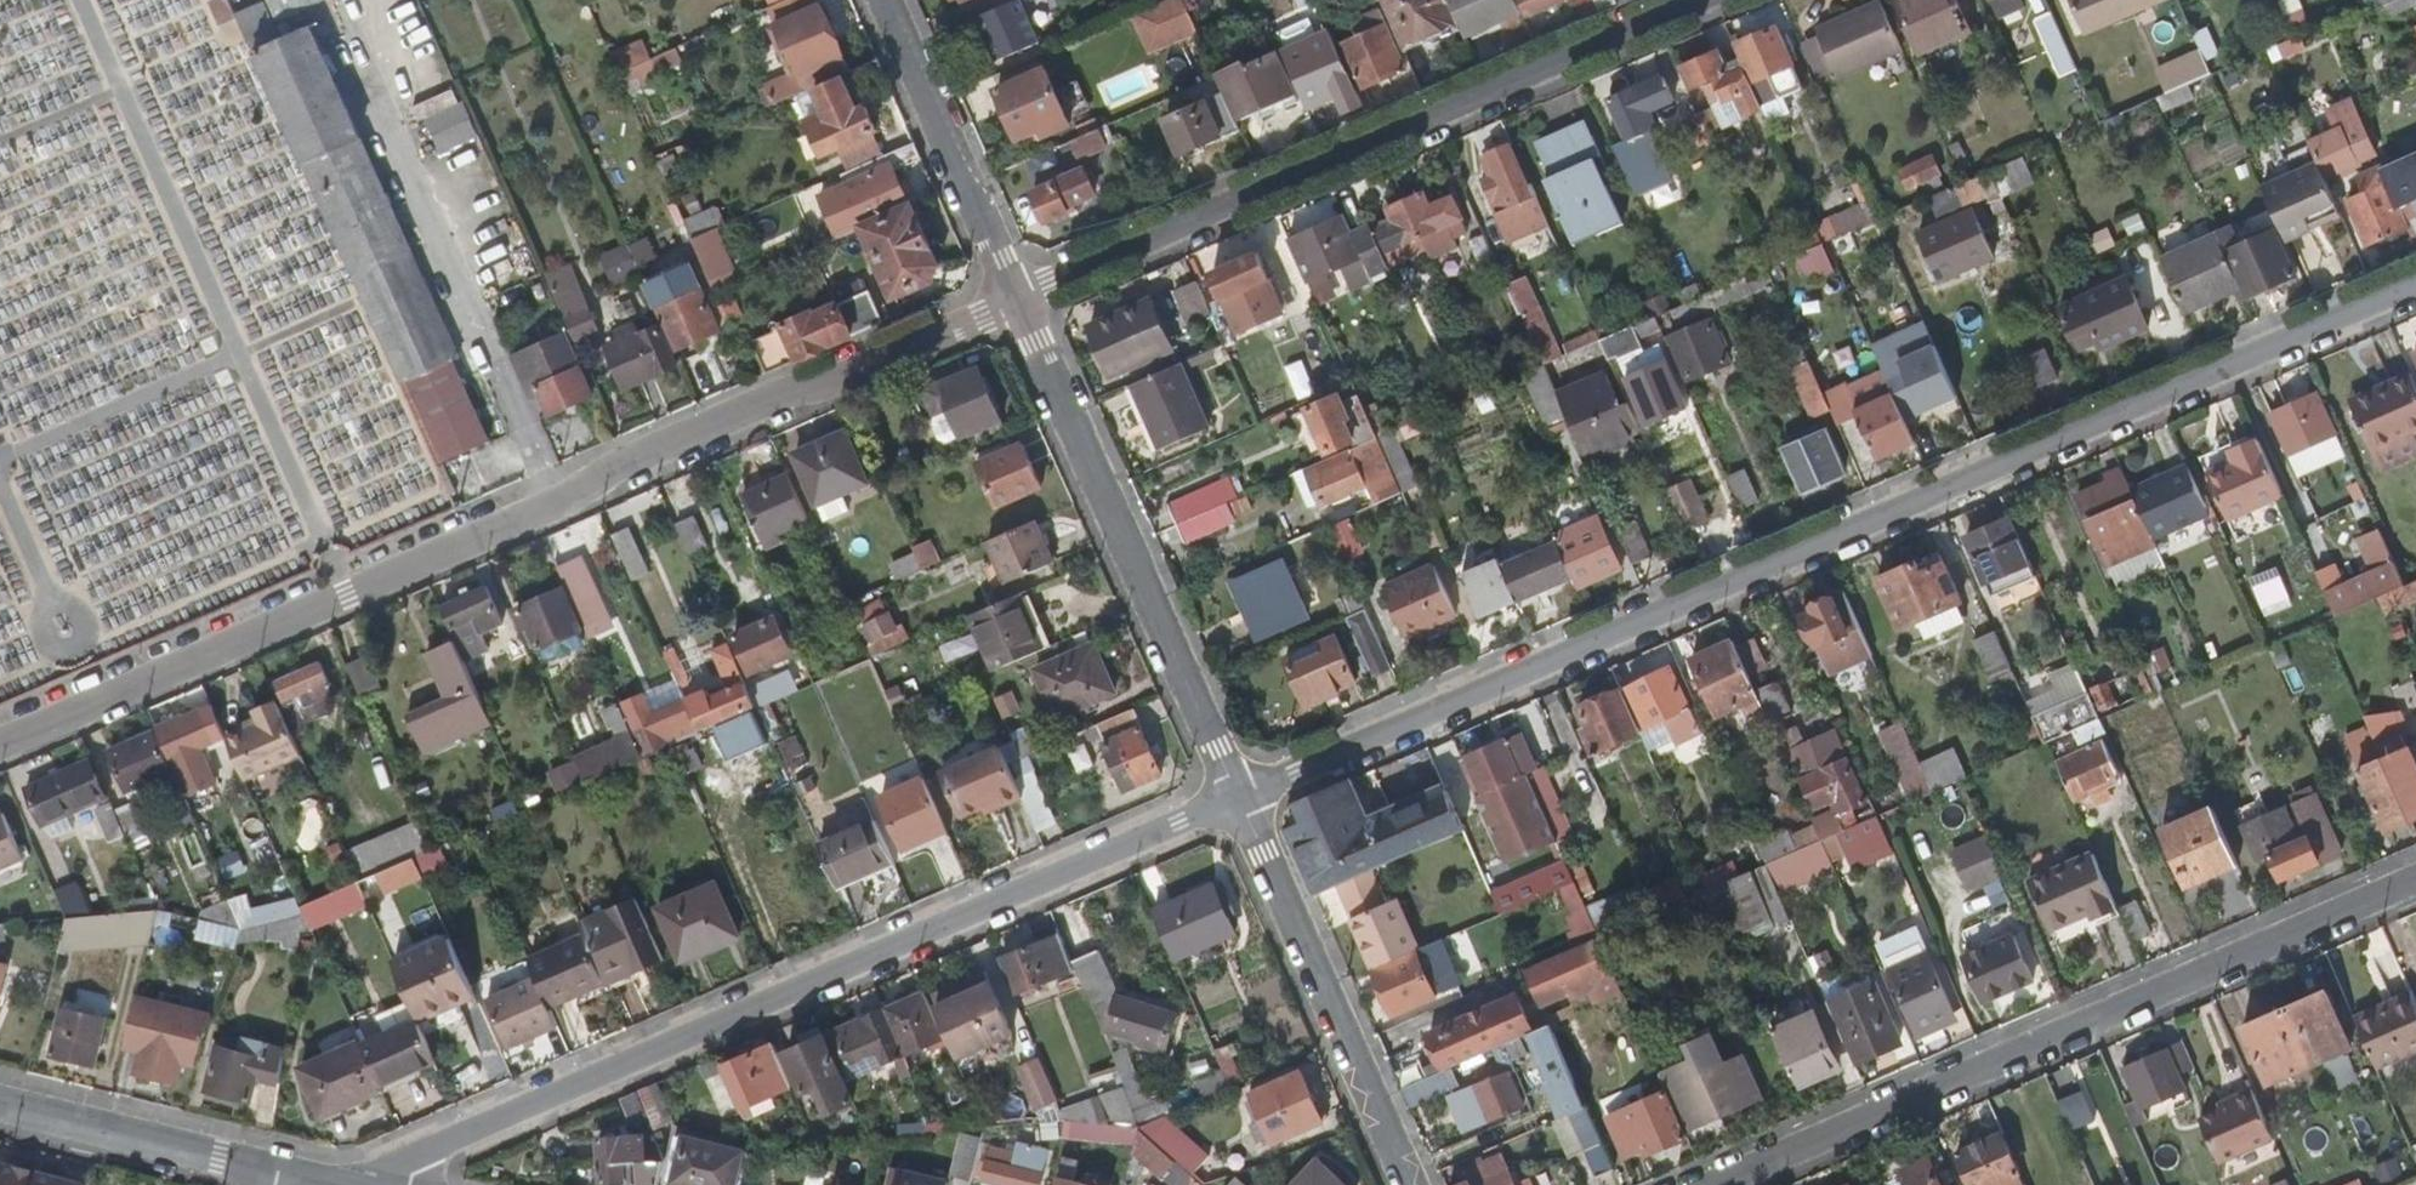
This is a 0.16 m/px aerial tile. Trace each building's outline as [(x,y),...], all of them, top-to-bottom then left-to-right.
[(227,0),(213,0),(209,2),(219,27),(236,19),(235,18),(227,0)] [(276,12),(304,0),(270,0),(276,12)] [(791,0),(769,0),(772,8),(791,0)] [(952,3),(958,0),(961,9),(976,2),(975,0),(951,0),(952,3)] [(1135,17),(1149,54),(1196,33),(1182,0),(1173,0),(1154,9),(1135,17)] [(1154,9),(1173,0),(1149,0),(1154,9)] [(1403,48),(1458,25),(1447,0),(1382,0),(1383,2),(1403,48)] [(1463,37),(1519,12),(1514,0),(1447,0),(1458,25),(1463,37)] [(1528,18),(1572,0),(1520,0),(1528,18)] [(1583,21),(1596,15),(1589,0),(1574,0),(1583,21)] [(1599,13),(1615,6),(1613,0),(1594,0),(1599,13)] [(1925,50),(1968,31),(1954,0),(1903,0),(1925,50)] [(2000,17),(2022,7),(2019,0),(1993,0),(2000,17)] [(2090,38),(2175,0),(2073,0),(2090,38)] [(2297,39),(2317,31),(2304,0),(2281,0),(2280,1),(2297,39)] [(2388,21),(2415,9),(2415,0),(2394,0),(2381,6),(2388,21)] [(1039,45),(1020,1),(978,19),(998,63),(1039,45)] [(1902,50),(1882,3),(1817,30),(1819,36),(1835,71),(1838,78),(1902,50)] [(261,7),(235,18),(236,19),(246,41),(272,30),(261,7)] [(816,87),(847,74),(818,9),(775,27),(797,77),(764,90),(771,106),(797,95),(816,87)] [(1360,14),(1347,20),(1357,41),(1345,47),(1363,91),(1407,72),(1381,12),(1362,19),(1360,14)] [(2062,79),(2077,72),(2052,15),(2036,22),(2062,79)] [(1753,81),(1750,82),(1761,109),(1804,89),(1777,28),(1737,45),(1753,81)] [(277,42),(272,30),(246,41),(251,54),(254,53),(353,271),(349,273),(398,382),(451,359),(456,357),(307,29),(277,42)] [(1819,36),(1800,45),(1816,81),(1835,71),(1819,36)] [(2210,38),(2199,43),(2207,63),(2219,58),(2210,38)] [(2299,42),(2273,53),(2279,67),(2290,62),(2291,64),(2313,53),(2306,38),(2299,42)] [(628,71),(638,66),(651,60),(653,60),(655,59),(647,41),(620,52),(628,71)] [(651,60),(638,66),(646,84),(659,78),(658,75),(685,64),(678,49),(655,59),(653,60),(651,60)] [(1302,92),(1309,110),(1339,97),(1344,109),(1360,103),(1354,89),(1344,94),(1337,76),(1327,53),(1290,69),(1301,92),(1302,92)] [(1750,82),(1744,68),(1727,76),(1718,54),(1681,71),(1691,93),(1704,87),(1713,107),(1723,129),(1746,119),(1763,111),(1761,109),(1750,82)] [(1206,84),(1217,79),(1206,55),(1184,65),(1192,82),(1184,86),(1187,92),(1206,84)] [(1218,82),(1224,96),(1235,121),(1272,104),(1291,96),(1275,57),(1218,82)] [(1045,72),(998,94),(1000,99),(992,102),(999,117),(1006,114),(1019,141),(1040,133),(1042,139),(1068,128),(1045,72)] [(1663,77),(1611,100),(1629,141),(1658,128),(1651,111),(1674,101),(1663,77)] [(807,118),(822,154),(836,148),(873,133),(875,132),(866,109),(858,112),(843,79),(817,91),(825,110),(807,118)] [(1218,82),(1217,79),(1206,84),(1214,101),(1224,96),(1218,82)] [(420,101),(441,152),(480,136),(459,85),(420,101)] [(817,91),(816,87),(797,95),(807,118),(825,110),(817,91)] [(2186,90),(2162,100),(2167,112),(2191,101),(2186,90)] [(1187,113),(1179,96),(1165,102),(1173,119),(1187,113)] [(1181,157),(1240,131),(1235,121),(1224,96),(1214,101),(1187,113),(1173,119),(1166,122),(1181,157)] [(1295,105),(1291,96),(1272,104),(1276,113),(1295,105)] [(2312,151),(2319,169),(2326,184),(2376,163),(2352,108),(2330,118),(2339,139),(2312,151)] [(1711,114),(1699,119),(1705,133),(1711,145),(1722,140),(1711,114)] [(1705,133),(1699,119),(1685,125),(1699,156),(1713,150),(1711,145),(1705,133)] [(1096,132),(1100,130),(1096,120),(1076,130),(1080,139),(1096,132)] [(1583,125),(1571,130),(1588,166),(1599,161),(1583,125)] [(1113,141),(1107,127),(1101,130),(1108,144),(1113,141)] [(1588,166),(1571,130),(1550,139),(1553,146),(1536,155),(1548,181),(1541,184),(1568,241),(1612,222),(1608,212),(1588,166)] [(1080,139),(1071,143),(1079,160),(1104,150),(1096,132),(1080,139)] [(883,155),(873,133),(836,148),(846,170),(883,155)] [(863,228),(907,209),(893,174),(920,162),(912,144),(837,177),(842,185),(817,196),(836,240),(863,228)] [(1960,146),(1947,153),(1958,176),(1970,170),(1960,146)] [(1507,147),(1488,155),(1496,176),(1487,180),(1511,234),(1540,221),(1507,147)] [(673,154),(656,162),(662,176),(679,169),(673,154)] [(1943,180),(1934,157),(1912,167),(1921,188),(1921,190),(1941,181),(1943,180)] [(2415,248),(2415,160),(2388,172),(2385,164),(2376,168),(2379,176),(2356,186),(2362,203),(2350,209),(2367,250),(2405,234),(2415,248)] [(1999,195),(2002,201),(2034,186),(2024,161),(1991,176),(1999,195)] [(1921,188),(1912,167),(1897,174),(1906,195),(1921,188)] [(2263,193),(2286,245),(2311,233),(2307,223),(2337,209),(2326,184),(2319,169),(2263,193)] [(1049,186),(1030,194),(1043,224),(1065,214),(1062,209),(1092,196),(1082,172),(1063,180),(1049,186)] [(1046,179),(1049,186),(1063,180),(1061,173),(1046,179)] [(1937,221),(1999,195),(1991,176),(1963,188),(1947,194),(1929,202),(1937,221)] [(1941,181),(1921,190),(1927,203),(1929,202),(1947,194),(1941,181)] [(1823,248),(1879,224),(1870,203),(1862,186),(1852,190),(1859,207),(1814,227),(1817,234),(1823,248)] [(695,191),(682,197),(690,215),(702,209),(695,191)] [(1422,195),(1405,202),(1420,237),(1432,264),(1459,252),(1456,243),(1467,237),(1459,221),(1450,200),(1428,210),(1422,195)] [(1420,237),(1405,202),(1386,210),(1392,225),(1372,233),(1369,227),(1353,234),(1366,263),(1374,282),(1390,274),(1389,272),(1381,253),(1412,240),(1420,237)] [(683,222),(674,203),(667,206),(676,226),(683,222)] [(1816,203),(1807,208),(1814,221),(1823,217),(1816,203)] [(709,233),(724,226),(718,209),(683,224),(691,241),(709,233)] [(934,272),(907,209),(863,228),(868,241),(863,244),(869,256),(874,253),(893,296),(924,284),(930,281),(934,272)] [(2311,233),(2342,220),(2337,209),(2307,223),(2311,233)] [(1974,214),(1922,238),(1941,282),(1994,260),(1974,214)] [(1347,219),(1289,244),(1309,287),(1344,272),(1366,263),(1353,234),(1347,219)] [(2150,239),(2142,219),(2122,227),(2131,247),(2150,239)] [(1209,270),(1262,245),(1253,226),(1200,252),(1209,270)] [(2237,230),(2222,237),(2251,300),(2297,281),(2279,236),(2246,250),(2237,230)] [(709,233),(691,241),(708,280),(726,272),(709,233)] [(648,234),(626,244),(636,268),(659,256),(648,234)] [(1761,258),(1768,272),(1794,261),(1823,248),(1817,234),(1761,258)] [(1480,274),(1500,266),(1487,237),(1468,245),(1480,274)] [(1412,240),(1381,253),(1389,272),(1419,259),(1412,240)] [(2094,263),(2114,254),(2108,240),(2088,250),(2094,263)] [(626,244),(625,243),(598,256),(611,287),(639,275),(636,268),(626,244)] [(2164,271),(2185,318),(2206,309),(2204,303),(2239,287),(2221,246),(2164,271)] [(1835,275),(1823,248),(1794,261),(1806,288),(1835,275)] [(1258,255),(1214,273),(1225,298),(1240,331),(1284,313),(1269,279),(1258,255)] [(1374,282),(1366,263),(1344,272),(1353,292),(1374,282)] [(694,270),(652,287),(679,353),(722,335),(694,270)] [(1771,280),(1768,272),(1712,297),(1716,307),(1719,313),(1766,293),(1768,297),(1777,293),(1771,280)] [(2127,280),(2100,292),(2104,301),(2130,289),(2127,280)] [(839,308),(867,296),(862,284),(834,296),(839,308)] [(1210,318),(1196,284),(1172,294),(1186,329),(1210,318)] [(1545,369),(1562,362),(1528,284),(1511,292),(1545,369)] [(2204,303),(2206,309),(2242,294),(2239,287),(2204,303)] [(2104,301),(2100,292),(2059,311),(2072,341),(2092,333),(2101,354),(2150,333),(2130,289),(2104,301)] [(569,295),(553,302),(572,345),(588,338),(569,295)] [(876,328),(883,325),(869,295),(867,296),(839,308),(852,338),(876,328)] [(1664,296),(1648,303),(1656,321),(1670,314),(1673,313),(1664,296)] [(1712,297),(1681,310),(1673,313),(1670,314),(1675,325),(1716,307),(1712,297)] [(736,299),(720,306),(730,328),(746,320),(736,299)] [(1144,307),(1089,330),(1110,378),(1165,354),(1144,307)] [(768,375),(852,338),(839,308),(754,344),(768,375)] [(1665,340),(1656,321),(1608,341),(1599,345),(1604,356),(1615,380),(1624,376),(1637,403),(1675,387),(1658,349),(1644,355),(1641,350),(1665,340)] [(1711,324),(1670,341),(1687,382),(1729,364),(1711,324)] [(622,346),(613,350),(630,390),(678,370),(661,329),(641,338),(637,329),(618,337),(622,346)] [(1604,331),(1595,335),(1599,345),(1608,341),(1604,331)] [(2072,341),(2081,362),(2101,354),(2092,333),(2072,341)] [(1599,345),(1595,335),(1565,348),(1570,358),(1599,345)] [(565,340),(513,363),(530,403),(540,399),(549,420),(593,401),(565,340)] [(1807,362),(1799,344),(1777,354),(1786,373),(1791,370),(1807,362)] [(1599,345),(1570,358),(1562,362),(1545,369),(1546,371),(1550,381),(1604,356),(1599,345)] [(2044,354),(2027,361),(2039,389),(2044,387),(2057,382),(2044,354)] [(398,382),(434,460),(484,436),(451,359),(398,382)] [(1813,418),(1829,411),(1825,402),(1814,378),(1811,370),(1807,362),(1791,370),(1798,385),(1813,418)] [(1178,367),(1131,388),(1156,447),(1203,426),(1178,367)] [(949,411),(961,438),(962,440),(1001,423),(977,368),(924,392),(936,417),(949,411)] [(1550,381),(1546,371),(1528,380),(1550,433),(1570,425),(1558,397),(1550,381)] [(1570,425),(1583,456),(1638,432),(1626,405),(1619,408),(1605,376),(1558,397),(1570,425)] [(2413,377),(2391,386),(2393,392),(2352,410),(2372,457),(2415,438),(2415,384),(2413,377)] [(1455,386),(1463,404),(1475,399),(1479,397),(1472,379),(1455,386)] [(1891,402),(1912,449),(1954,430),(1933,384),(1891,402)] [(2393,392),(2391,386),(2349,404),(2352,410),(2393,392)] [(1497,411),(1489,393),(1479,397),(1475,399),(1483,417),(1497,411)] [(2319,397),(2273,417),(2293,463),(2339,443),(2319,397)] [(1323,455),(1327,464),(1378,441),(1365,412),(1359,399),(1345,405),(1343,398),(1335,402),(1345,424),(1358,418),(1367,438),(1323,455)] [(1335,402),(1306,414),(1323,455),(1367,438),(1358,418),(1345,424),(1335,402)] [(1878,464),(1912,449),(1891,402),(1858,417),(1878,464)] [(1378,406),(1365,412),(1378,441),(1392,435),(1378,406)] [(952,443),(961,438),(949,411),(936,417),(933,423),(932,426),(932,428),(937,441),(941,443),(943,444),(952,443)] [(1392,435),(1378,441),(1389,466),(1403,497),(1418,491),(1398,447),(1439,428),(1434,417),(1393,435),(1392,435)] [(1480,424),(1451,432),(1460,469),(1490,462),(1480,424)] [(1781,442),(1785,450),(1820,435),(1816,426),(1781,442)] [(1780,452),(1799,496),(1844,476),(1825,433),(1820,435),(1785,450),(1780,452)] [(846,436),(796,459),(818,507),(841,497),(867,485),(846,436)] [(1389,466),(1378,441),(1327,464),(1307,472),(1322,509),(1367,489),(1376,509),(1403,497),(1389,466)] [(2282,500),(2258,444),(2228,457),(2233,468),(2207,478),(2226,524),(2282,500)] [(1022,449),(980,468),(998,510),(1040,492),(1022,449)] [(438,471),(450,498),(456,495),(444,468),(438,471)] [(2209,521),(2187,469),(2167,478),(2168,480),(2133,496),(2144,522),(2154,545),(2209,521)] [(1727,481),(1742,514),(1757,507),(1743,474),(1727,481)] [(2154,545),(2144,522),(2141,524),(2119,474),(2102,481),(2105,488),(2078,499),(2107,567),(2109,571),(2111,571),(2157,550),(2154,545)] [(806,519),(787,476),(741,497),(760,541),(765,552),(782,544),(777,533),(806,519)] [(1236,480),(1224,485),(1233,504),(1244,499),(1236,480)] [(1166,509),(1175,529),(1176,529),(1216,512),(1227,507),(1233,504),(1224,485),(1223,483),(1166,509)] [(1668,500),(1686,539),(1713,527),(1696,488),(1668,500)] [(849,514),(841,497),(818,507),(826,525),(849,514)] [(1233,504),(1227,507),(1233,521),(1250,513),(1244,499),(1233,504)] [(2372,511),(2368,503),(2356,508),(2359,516),(2372,511)] [(1216,512),(1176,529),(1184,549),(1224,531),(1216,512)] [(694,519),(675,528),(689,558),(708,550),(694,519)] [(1598,522),(1555,541),(1556,544),(1572,580),(1576,590),(1578,594),(1620,575),(1598,522)] [(1349,523),(1330,531),(1345,568),(1364,559),(1349,523)] [(2027,560),(2011,524),(1968,542),(1993,597),(2009,589),(2002,572),(2027,560)] [(1053,564),(1035,525),(988,545),(1005,585),(1053,564)] [(1618,534),(1634,570),(1654,560),(1638,525),(1618,534)] [(625,529),(609,536),(629,580),(645,573),(625,529)] [(2407,591),(2383,537),(2362,546),(2378,583),(2345,597),(2335,572),(2317,580),(2335,622),(2378,603),(2407,591)] [(929,544),(912,552),(914,556),(922,573),(938,566),(929,544)] [(1501,569),(1516,605),(1572,580),(1556,544),(1501,569)] [(2166,572),(2157,550),(2111,571),(2121,591),(2166,572)] [(895,585),(922,573),(914,556),(888,567),(895,585)] [(568,557),(553,565),(584,634),(598,627),(573,568),(568,557)] [(1501,569),(1498,562),(1460,579),(1479,621),(1516,605),(1501,569)] [(1282,565),(1236,586),(1259,640),(1306,620),(1282,565)] [(2281,565),(2252,575),(2266,614),(2295,604),(2281,565)] [(1457,622),(1435,571),(1385,593),(1407,644),(1457,622)] [(1899,571),(1861,589),(1883,640),(1944,612),(1928,574),(1906,583),(1904,583),(1899,571)] [(1572,580),(1516,605),(1521,614),(1576,590),(1572,580)] [(477,621),(482,634),(501,624),(486,590),(443,610),(450,625),(453,632),(457,630),(477,621)] [(2414,608),(2407,591),(2378,603),(2386,621),(2414,608)] [(558,594),(518,611),(535,651),(574,633),(558,594)] [(1338,605),(1344,620),(1346,620),(1365,612),(1358,596),(1338,605)] [(1873,663),(1844,596),(1800,616),(1829,683),(1873,663)] [(994,674),(1042,653),(1018,597),(969,619),(994,674)] [(898,650),(913,643),(905,627),(900,629),(893,614),(884,600),(854,615),(861,630),(885,619),(897,646),(898,650)] [(1346,620),(1372,681),(1392,672),(1365,612),(1346,620)] [(859,631),(870,657),(897,646),(885,619),(861,630),(859,631)] [(486,643),(482,634),(477,621),(457,630),(465,651),(486,643)] [(773,624),(732,641),(748,677),(789,659),(773,624)] [(2012,676),(1994,636),(1972,646),(1989,686),(2012,676)] [(1334,641),(1284,662),(1305,709),(1338,695),(1336,690),(1353,683),(1334,641)] [(490,728),(452,645),(423,658),(443,703),(405,720),(422,759),(490,728)] [(2292,668),(2281,645),(2267,651),(2276,674),(2292,668)] [(1757,696),(1734,646),(1692,665),(1717,722),(1741,712),(1746,724),(1765,714),(1760,704),(1757,696)] [(2086,647),(2069,655),(2076,670),(2093,664),(2086,647)] [(1093,650),(1035,675),(1055,722),(1113,697),(1093,650)] [(673,655),(664,659),(677,688),(686,683),(673,655)] [(684,703),(699,737),(755,712),(747,695),(730,657),(717,664),(728,691),(709,699),(706,693),(684,703)] [(2132,679),(2092,697),(2101,718),(2154,695),(2137,657),(2124,662),(2132,679)] [(364,662),(346,670),(361,704),(379,696),(364,662)] [(317,666),(273,686),(282,705),(294,732),(327,717),(329,700),(331,699),(317,666)] [(1669,672),(1629,691),(1646,730),(1638,734),(1639,736),(1649,756),(1670,746),(1671,749),(1698,737),(1669,672)] [(2026,695),(2054,687),(2051,674),(2023,682),(2026,695)] [(784,678),(747,695),(755,712),(793,696),(784,678)] [(898,687),(884,693),(894,717),(924,704),(921,697),(905,703),(898,687)] [(1757,696),(1760,704),(1765,714),(1771,730),(1792,721),(1777,687),(1757,696)] [(1638,734),(1620,692),(1580,710),(1589,730),(1583,734),(1592,756),(1639,736),(1638,734)] [(2075,735),(2100,724),(2087,695),(2032,721),(2044,748),(2075,735)] [(647,759),(670,749),(699,737),(684,703),(650,718),(643,701),(622,709),(644,761),(647,759)] [(222,737),(209,708),(197,715),(210,743),(222,737)] [(301,761),(278,711),(256,723),(258,727),(224,743),(244,786),(301,761)] [(636,764),(641,762),(619,711),(600,721),(605,734),(611,731),(617,745),(574,763),(585,787),(636,764)] [(1160,777),(1133,713),(1098,729),(1107,748),(1104,749),(1116,775),(1129,769),(1137,787),(1160,777)] [(2375,715),(2375,722),(2386,723),(2386,714),(2375,715)] [(210,743),(197,715),(181,723),(179,719),(157,729),(172,760),(210,743)] [(752,718),(722,730),(736,760),(765,748),(752,718)] [(2412,829),(2415,827),(2415,772),(2404,745),(2403,724),(2386,723),(2375,722),(2368,727),(2371,734),(2380,756),(2412,829)] [(1753,746),(1744,724),(1735,727),(1745,750),(1753,746)] [(2105,736),(2100,724),(2075,735),(2080,747),(2105,736)] [(1010,738),(1020,762),(1030,758),(1043,752),(1033,727),(1010,738)] [(1902,793),(1925,783),(1920,772),(1901,728),(1878,738),(1902,793)] [(1797,729),(1785,735),(1792,752),(1804,746),(1797,729)] [(1840,820),(1852,815),(1867,808),(1834,732),(1804,746),(1792,752),(1805,783),(1816,810),(1832,802),(1836,811),(1840,820)] [(2389,839),(2412,829),(2380,756),(2371,734),(2348,744),(2389,839)] [(177,789),(170,772),(168,773),(151,735),(105,756),(122,793),(154,778),(163,796),(177,789)] [(795,738),(771,748),(789,791),(795,788),(811,780),(814,779),(795,738)] [(1555,844),(1510,741),(1468,759),(1463,762),(1471,780),(1508,865),(1555,844)] [(2123,788),(2103,744),(2056,766),(2075,809),(2092,801),(2098,813),(2114,806),(2109,794),(2123,788)] [(684,746),(676,749),(688,775),(702,768),(694,749),(687,752),(684,746)] [(1000,810),(1022,801),(1013,779),(1008,767),(1000,750),(940,775),(960,822),(983,811),(997,805),(1000,810)] [(1925,783),(1931,797),(1961,784),(1963,783),(1951,757),(1920,772),(1925,783)] [(1008,767),(1013,779),(1035,769),(1030,758),(1020,762),(1008,767)] [(655,779),(647,759),(644,761),(641,762),(636,764),(645,784),(655,779)] [(108,807),(105,798),(101,799),(85,763),(21,792),(34,822),(37,828),(43,825),(50,842),(70,832),(64,816),(95,802),(97,807),(92,810),(101,829),(115,822),(108,807)] [(1035,769),(1013,779),(1022,801),(1032,823),(1054,813),(1035,769)] [(811,780),(795,788),(800,799),(816,791),(811,780)] [(905,855),(948,837),(924,783),(881,802),(905,855)] [(1925,783),(1902,793),(1908,807),(1931,797),(1925,783)] [(1284,831),(1314,899),(1335,890),(1371,875),(1465,835),(1444,790),(1368,825),(1350,785),(1292,810),(1284,831)] [(34,822),(21,792),(10,798),(23,827),(34,822)] [(120,801),(108,807),(115,822),(118,830),(130,823),(120,801)] [(986,817),(1000,810),(997,805),(983,811),(986,817)] [(491,813),(497,825),(512,819),(506,806),(491,813)] [(1835,839),(1858,829),(1852,815),(1840,820),(1836,811),(1812,823),(1822,844),(1835,839)] [(0,813),(0,864),(19,856),(1,812),(0,813)] [(2237,868),(2213,813),(2165,836),(2188,890),(2237,868)] [(2284,816),(2242,835),(2255,864),(2266,859),(2275,877),(2279,887),(2294,880),(2341,860),(2320,813),(2289,826),(2284,816)] [(1809,816),(1753,841),(1765,869),(1774,865),(1822,844),(1812,823),(1809,816)] [(1890,849),(1877,820),(1858,829),(1835,839),(1848,867),(1890,849)] [(115,822),(101,829),(107,843),(121,837),(118,830),(115,822)] [(834,891),(891,866),(874,827),(816,852),(834,891)] [(418,833),(405,839),(347,864),(357,885),(415,861),(428,855),(418,833)] [(1969,896),(2003,881),(1985,839),(1951,854),(1969,896)] [(332,868),(346,862),(337,844),(324,851),(332,868)] [(1774,865),(1765,869),(1777,896),(1833,871),(1822,844),(1774,865)] [(428,855),(415,861),(423,880),(450,868),(441,849),(428,855)] [(2093,925),(2117,914),(2093,858),(2029,886),(2050,932),(2089,916),(2093,925)] [(1580,862),(1566,868),(1574,885),(1582,903),(1595,896),(1580,862)] [(1563,890),(1574,885),(1566,868),(1564,863),(1491,895),(1500,918),(1559,892),(1563,890)] [(1777,896),(1765,869),(1710,893),(1728,934),(1735,950),(1790,925),(1777,896)] [(1371,875),(1335,890),(1372,974),(1417,954),(1395,904),(1385,908),(1371,875)] [(1708,888),(1702,875),(1679,885),(1676,878),(1652,889),(1661,909),(1708,888)] [(717,883),(657,911),(682,963),(741,938),(717,883)] [(365,902),(357,885),(299,910),(302,918),(306,926),(365,902)] [(1563,890),(1587,946),(1599,941),(1582,903),(1574,885),(1563,890)] [(1211,888),(1150,916),(1171,963),(1232,935),(1211,888)] [(1587,946),(1563,890),(1559,892),(1571,918),(1565,921),(1571,932),(1565,936),(1573,952),(1587,946)] [(191,942),(234,952),(235,950),(239,934),(227,905),(195,924),(191,942)] [(270,926),(275,925),(270,906),(256,910),(260,928),(270,926)] [(607,989),(665,965),(638,907),(580,930),(585,941),(605,986),(607,989)] [(2118,916),(2133,950),(2151,942),(2136,908),(2118,916)] [(64,921),(57,951),(148,947),(151,930),(154,915),(153,915),(64,921)] [(166,933),(169,918),(154,915),(151,930),(166,933)] [(266,948),(298,952),(299,944),(302,918),(275,925),(270,926),(266,945),(266,948)] [(266,945),(270,926),(260,928),(239,934),(235,950),(266,945)] [(1069,966),(1056,935),(999,960),(1013,995),(1071,971),(1069,966)] [(548,1010),(605,986),(585,941),(529,967),(537,986),(548,1010)] [(1519,1000),(1479,1018),(1447,1032),(1427,1041),(1439,1066),(1443,1075),(1462,1067),(1465,1065),(1506,1048),(1525,1039),(1527,1038),(1550,1028),(1569,1020),(1561,1000),(1614,976),(1599,941),(1587,946),(1573,952),(1544,965),(1553,985),(1519,1000)] [(2014,941),(1964,964),(1983,1007),(2032,984),(2014,941)] [(309,945),(299,944),(298,952),(296,963),(306,964),(309,945)] [(1440,944),(1417,954),(1418,957),(1375,976),(1392,1018),(1460,988),(1440,944)] [(419,1023),(476,997),(452,945),(396,971),(419,1023)] [(1834,969),(1826,954),(1813,960),(1820,975),(1834,969)] [(1069,966),(1071,971),(1109,1061),(1121,1056),(1106,1037),(1102,1028),(1109,1025),(1118,1028),(1115,1043),(1130,1047),(1134,1049),(1139,1034),(1164,1041),(1170,1022),(1114,1007),(1092,956),(1069,966)] [(0,964),(0,1002),(8,965),(0,964)] [(1553,985),(1544,965),(1510,980),(1519,1000),(1553,985)] [(981,970),(962,979),(966,989),(932,1004),(927,1006),(942,1041),(950,1058),(955,1056),(1008,1032),(981,970)] [(1623,997),(1614,976),(1561,1000),(1569,1020),(1623,997)] [(966,989),(962,979),(928,994),(932,1004),(966,989)] [(507,1051),(557,1030),(548,1010),(537,986),(488,1007),(507,1051)] [(1902,1003),(1905,1008),(1941,992),(1938,986),(1902,1003)] [(1828,1011),(1845,1049),(1850,1046),(1860,1070),(1902,1051),(1875,990),(1828,1011)] [(1941,992),(1905,1008),(1916,1035),(1952,1019),(1941,992)] [(2285,1012),(2311,1070),(2353,1051),(2328,993),(2285,1012)] [(927,1006),(923,996),(883,1014),(901,1059),(942,1041),(927,1006)] [(2357,1027),(2377,1072),(2415,1055),(2415,1007),(2411,996),(2391,1005),(2393,1011),(2357,1027)] [(157,1010),(135,1005),(125,1053),(141,1056),(146,1058),(148,1049),(157,1010)] [(2391,1005),(2355,1021),(2357,1027),(2393,1011),(2391,1005)] [(157,1010),(148,1049),(146,1058),(141,1056),(137,1078),(172,1087),(173,1080),(178,1080),(180,1069),(184,1070),(196,1074),(203,1051),(212,1022),(157,1010)] [(2268,1089),(2311,1070),(2285,1012),(2243,1031),(2268,1089)] [(901,1059),(883,1014),(823,1040),(843,1084),(895,1061),(902,1081),(908,1077),(901,1059)] [(108,1027),(63,1017),(55,1061),(98,1070),(108,1027)] [(1772,1036),(1796,1090),(1838,1071),(1814,1017),(1772,1036)] [(1952,1019),(1916,1035),(1919,1041),(1955,1025),(1952,1019)] [(379,1089),(438,1065),(426,1038),(419,1023),(361,1049),(379,1089)] [(1550,1028),(1527,1038),(1563,1121),(1587,1110),(1550,1028)] [(803,1049),(786,1056),(804,1095),(818,1089),(830,1116),(853,1106),(843,1084),(823,1040),(819,1030),(799,1038),(803,1049)] [(1157,1061),(1164,1041),(1139,1034),(1134,1049),(1130,1047),(1128,1053),(1157,1061)] [(255,1080),(264,1082),(268,1061),(266,1060),(269,1046),(242,1039),(239,1054),(216,1049),(205,1093),(249,1105),(255,1080)] [(1532,1057),(1525,1039),(1506,1048),(1514,1065),(1532,1057)] [(2124,1105),(2138,1138),(2150,1131),(2144,1119),(2187,1099),(2179,1081),(2195,1073),(2182,1044),(2124,1070),(2137,1099),(2124,1105)] [(322,1119),(381,1094),(379,1089),(361,1049),(359,1045),(301,1071),(322,1119)] [(264,1082),(280,1085),(285,1049),(269,1046),(266,1060),(268,1061),(264,1082)] [(1234,1046),(1214,1055),(1222,1073),(1230,1091),(1244,1085),(1234,1060),(1239,1058),(1234,1046)] [(791,1092),(774,1049),(721,1072),(740,1114),(744,1125),(753,1120),(749,1111),(791,1092)] [(1408,1053),(1386,1062),(1392,1076),(1400,1094),(1422,1084),(1418,1075),(1408,1053)] [(1022,1062),(1034,1106),(1059,1100),(1046,1055),(1022,1062)] [(2377,1072),(2386,1093),(2415,1079),(2415,1055),(2377,1072)] [(1121,1091),(1133,1119),(1139,1132),(1150,1127),(1121,1056),(1109,1061),(1113,1071),(1121,1091)] [(1661,1081),(1668,1098),(1686,1137),(1707,1127),(1711,1135),(1725,1128),(1722,1121),(1760,1104),(1743,1063),(1701,1082),(1694,1067),(1661,1081)] [(721,1072),(717,1064),(700,1071),(724,1121),(740,1114),(721,1072)] [(1422,1084),(1400,1094),(1408,1111),(1472,1082),(1465,1065),(1462,1067),(1443,1075),(1422,1084)] [(1439,1066),(1418,1075),(1422,1084),(1443,1075),(1439,1066)] [(180,1069),(178,1080),(193,1085),(196,1074),(184,1070),(180,1069)] [(1121,1091),(1113,1071),(1083,1083),(1084,1088),(1107,1078),(1113,1094),(1121,1091)] [(1230,1091),(1222,1073),(1196,1086),(1204,1103),(1230,1091)] [(1526,1112),(1511,1074),(1457,1095),(1461,1107),(1453,1111),(1464,1137),(1526,1112)] [(1299,1078),(1245,1102),(1254,1123),(1248,1125),(1255,1140),(1259,1138),(1264,1149),(1319,1126),(1299,1078)] [(674,1125),(657,1086),(638,1094),(646,1113),(655,1134),(674,1125)] [(1098,1099),(1060,1114),(1065,1127),(1094,1128),(1137,1132),(1139,1132),(1133,1119),(1121,1091),(1113,1094),(1098,1099)] [(2201,1123),(2220,1165),(2274,1141),(2253,1092),(2233,1101),(2236,1107),(2223,1113),(2201,1123)] [(646,1113),(638,1094),(619,1102),(626,1121),(646,1113)] [(2058,1108),(2071,1136),(2094,1126),(2081,1097),(2058,1108)] [(1649,1160),(1688,1142),(1686,1137),(1668,1098),(1609,1124),(1627,1164),(1647,1155),(1649,1160)] [(2220,1107),(2223,1113),(2236,1107),(2233,1101),(2220,1107)] [(1563,1121),(1553,1125),(1569,1160),(1586,1153),(1599,1182),(1615,1175),(1587,1110),(1563,1121)] [(1065,1127),(1060,1114),(1031,1116),(1031,1129),(1065,1127)] [(1028,1130),(1028,1122),(997,1124),(998,1132),(1027,1130),(1028,1130)] [(975,1134),(974,1126),(956,1127),(937,1131),(938,1137),(975,1134)] [(1158,1149),(1171,1161),(1192,1179),(1208,1161),(1175,1131),(1158,1149)] [(1137,1132),(1133,1150),(1127,1174),(1137,1177),(1142,1158),(1160,1174),(1172,1184),(1190,1184),(1192,1179),(1171,1161),(1158,1149),(1139,1132),(1137,1132)] [(656,1136),(599,1142),(603,1184),(632,1184),(660,1183),(666,1161),(656,1136)] [(1957,1156),(1970,1184),(2022,1184),(2000,1136),(1957,1156)] [(969,1184),(971,1184),(980,1143),(958,1138),(949,1180),(969,1184)] [(686,1141),(675,1184),(737,1184),(743,1156),(686,1141)] [(982,1180),(1007,1184),(1039,1184),(1047,1149),(1017,1141),(1014,1152),(990,1147),(982,1180)] [(2375,1184),(2407,1184),(2415,1182),(2405,1160),(2371,1175),(2375,1184)] [(1501,1161),(1465,1178),(1468,1184),(1511,1184),(1501,1161)] [(1313,1162),(1293,1184),(1339,1184),(1313,1162)] [(1906,1173),(1911,1184),(1940,1184),(1930,1162),(1906,1173)] [(1061,1164),(1057,1184),(1072,1184),(1076,1168),(1061,1164)] [(0,1170),(0,1184),(58,1184),(0,1170)]
